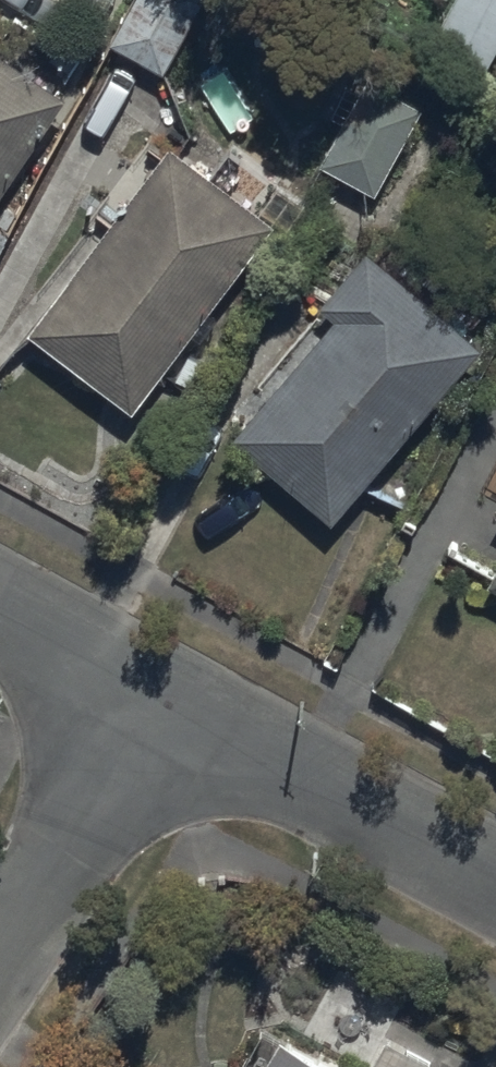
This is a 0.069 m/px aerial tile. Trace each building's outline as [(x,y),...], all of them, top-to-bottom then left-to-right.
[(111,39),(169,73),(212,0),(134,0),(111,39)] [(427,39),(486,70),(495,51),(495,0),(447,0),(427,39)] [(70,87),(0,40),(0,190),(70,87)] [(368,68),(318,163),(377,194),(427,99),(368,68)] [(175,142),(29,326),(133,409),(279,225),(175,142)] [(335,316),(233,434),(331,517),(482,342),(367,243),(317,301),(335,316)] [(442,1062),(384,1032),(366,1066),(439,1066),(442,1062)] [(276,1038),(262,1066),(331,1066),(276,1038)]
